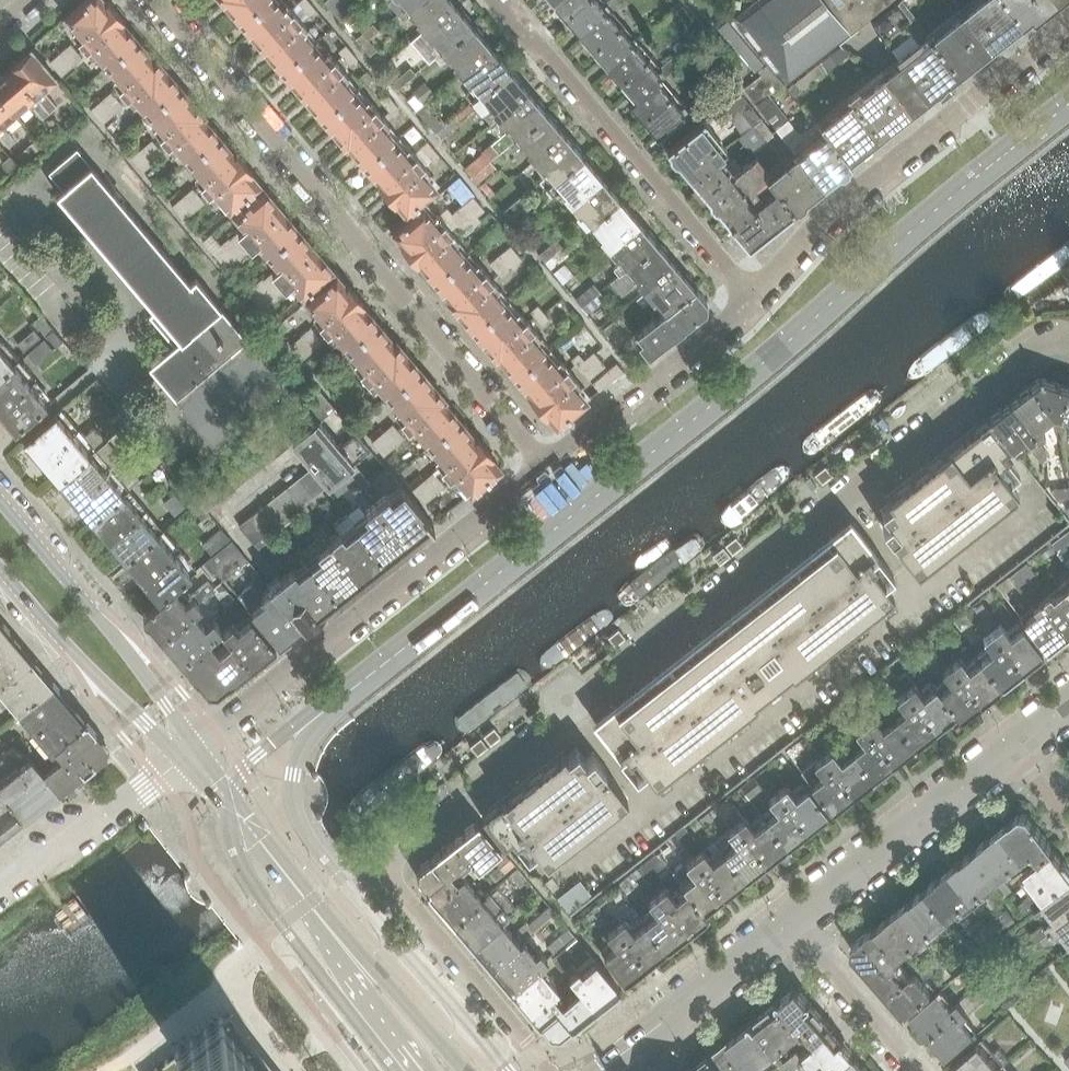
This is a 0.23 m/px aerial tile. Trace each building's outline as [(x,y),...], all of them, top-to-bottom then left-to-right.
[(115,15),(102,0),(83,0),(63,18),(84,42),(115,15)] [(265,0),(223,0),(241,20),(265,0)] [(276,0),(265,0),(241,20),(261,45),(292,19),(297,14),(300,17),(305,13),(308,16),(316,9),(308,0),(296,0),(284,10),(276,0)] [(343,0),(326,0),(324,2),(341,21),(353,11),(343,0)] [(405,6),(412,0),(386,0),(397,13),(405,6)] [(422,29),(453,3),(450,0),(412,0),(405,6),(416,18),(414,19),(422,29)] [(575,30),(602,8),(595,0),(549,0),(575,30)] [(602,62),(629,40),(607,14),(626,5),(622,0),(611,0),(602,8),(575,30),(602,62)] [(779,85),(855,26),(837,2),(840,0),(753,0),(729,20),(717,29),(750,71),(761,62),(764,65),(757,71),(760,74),(743,88),(755,104),(779,85)] [(888,0),(840,0),(837,2),(855,26),(888,0)] [(926,99),(958,74),(930,37),(908,10),(916,5),(912,0),(901,0),(872,23),(901,59),(898,62),(926,99)] [(1022,24),(1002,0),(977,0),(961,12),(990,49),(1022,24)] [(1056,2),(1054,0),(1002,0),(1022,24),(1030,17),(1033,21),(1056,2)] [(471,25),(453,3),(422,29),(430,39),(432,37),(437,43),(428,50),(434,57),(471,25)] [(359,17),(353,11),(341,21),(347,27),(359,17)] [(961,12),(930,37),(958,74),(990,49),(961,12)] [(104,66),(136,40),(115,15),(84,42),(104,66)] [(261,45),(281,68),(312,43),(292,19),(261,45)] [(372,23),(355,38),(361,45),(368,39),(378,30),(372,23)] [(450,63),(459,73),(490,46),(471,25),(434,57),(440,64),(449,57),(452,61),(450,63)] [(376,49),(368,39),(361,45),(369,55),(376,49)] [(125,90),(160,61),(154,53),(150,56),(136,40),(104,66),(125,90)] [(602,62),(631,96),(668,65),(674,61),(669,56),(654,69),(629,40),(602,62)] [(49,62),(55,68),(76,50),(70,43),(49,62)] [(332,67),(312,43),(281,68),(302,92),(332,67)] [(336,50),(343,57),(350,50),(344,43),(336,50)] [(508,68),(490,46),(459,73),(472,88),(465,93),(470,100),(508,68)] [(849,52),(841,46),(821,62),(827,69),(849,52)] [(7,67),(8,69),(47,113),(55,106),(40,89),(53,78),(28,49),(25,51),(21,51),(17,55),(17,60),(7,67)] [(61,75),(82,57),(76,50),(55,68),(61,75)] [(343,57),(349,64),(356,57),(350,50),(343,57)] [(145,115),(180,85),(160,61),(125,90),(145,115)] [(926,99),(898,62),(882,74),(911,111),(926,99)] [(668,65),(631,96),(627,99),(654,133),(682,111),(657,82),(672,70),(668,65)] [(817,65),(787,88),(794,96),(823,72),(817,65)] [(409,66),(392,82),(397,88),(415,72),(409,66)] [(302,92),(322,116),(352,91),(332,67),(302,92)] [(489,122),(496,116),(527,90),(508,68),(470,100),(489,122)] [(8,69),(0,75),(0,97),(13,112),(27,101),(41,118),(47,113),(8,69)] [(364,82),(371,76),(367,71),(359,77),(364,82)] [(882,74),(850,100),(879,136),(911,111),(882,74)] [(426,83),(414,92),(415,94),(407,100),(415,110),(423,104),(421,102),(433,92),(426,83)] [(166,139),(201,110),(180,85),(145,115),(166,139)] [(508,144),(516,136),(545,111),(527,90),(496,116),(504,126),(506,124),(509,127),(491,142),(499,151),(508,144)] [(89,109),(95,116),(116,98),(110,91),(89,109)] [(373,115),(352,91),(322,116),(342,140),(373,115)] [(752,125),(760,119),(739,91),(720,106),(742,134),(752,125)] [(379,98),(385,106),(392,100),(386,92),(379,98)] [(8,147),(15,140),(8,132),(10,130),(3,121),(13,112),(0,97),(0,138),(8,147)] [(102,123),(122,104),(116,98),(95,116),(102,123)] [(760,109),(775,129),(787,120),(771,99),(760,109)] [(385,106),(391,113),(398,107),(392,100),(385,106)] [(848,161),(872,142),(879,136),(850,100),(819,124),(824,132),(848,161)] [(415,110),(433,131),(444,122),(426,101),(415,110)] [(186,163),(220,135),(204,116),(205,115),(201,110),(166,139),(186,163)] [(524,149),(532,159),(563,133),(545,111),(516,136),(508,144),(513,150),(522,143),(526,148),(524,149)] [(70,115),(63,121),(68,126),(75,121),(70,115)] [(342,140),(363,164),(393,139),(373,115),(342,140)] [(459,125),(453,117),(433,133),(439,140),(459,125)] [(764,141),(773,134),(760,119),(752,125),(764,141)] [(774,130),(795,155),(820,188),(850,164),(848,161),(824,132),(819,124),(802,137),(788,119),(774,130)] [(788,213),(791,210),(766,178),(763,175),(767,172),(751,151),(746,155),(750,160),(739,169),(725,151),(721,154),(697,124),(666,149),(690,178),(729,224),(730,224),(730,225),(731,225),(732,225),(733,225),(734,224),(748,241),(770,223),(770,224),(771,225),(772,225),(773,225),(774,224),(788,213)] [(552,179),(581,154),(563,133),(532,159),(541,169),(543,167),(552,179)] [(207,187),(240,159),(220,135),(186,163),(207,187)] [(34,139),(28,144),(34,151),(40,146),(34,139)] [(136,164),(157,146),(151,139),(131,157),(136,164)] [(413,163),(393,139),(363,164),(383,188),(413,163)] [(420,147),(431,160),(438,154),(426,141),(420,147)] [(470,175),(489,160),(498,152),(491,142),(462,166),(470,175)] [(157,146),(136,164),(142,171),(163,153),(157,146)] [(245,337),(193,276),(188,281),(89,164),(75,148),(47,171),(61,188),(55,193),(154,310),(148,315),(172,345),(147,365),(174,397),(175,398),(175,397),(180,402),(178,403),(214,446),(285,385),(249,343),(246,346),(242,340),(245,337)] [(561,193),(569,202),(599,176),(581,154),(552,179),(544,186),(550,193),(561,189),(563,191),(561,193)] [(9,155),(1,162),(10,171),(17,165),(9,155)] [(791,210),(820,188),(795,155),(766,178),(791,210)] [(228,213),(261,184),(240,159),(207,187),(228,213)] [(489,160),(470,175),(476,183),(495,167),(489,160)] [(434,187),(413,163),(383,188),(404,213),(434,187)] [(619,198),(599,176),(569,202),(578,213),(580,211),(584,216),(575,223),(581,230),(619,198)] [(219,260),(281,207),(263,186),(230,214),(243,229),(230,239),(228,237),(212,251),(219,260)] [(177,212),(198,194),(193,187),(171,205),(177,212)] [(198,194),(177,212),(183,219),(204,201),(198,194)] [(449,214),(454,221),(478,202),(473,195),(449,214)] [(503,211),(509,219),(526,205),(520,197),(503,211)] [(598,236),(606,246),(637,219),(619,198),(581,230),(587,237),(596,230),(600,235),(598,236)] [(483,209),(478,202),(454,221),(460,228),(468,221),(472,226),(480,220),(476,215),(483,209)] [(532,212),(526,205),(509,219),(515,226),(532,212)] [(391,231),(412,256),(442,231),(421,206),(391,231)] [(298,228),(281,207),(219,260),(228,270),(244,257),(242,254),(255,244),(265,256),(298,228)] [(655,241),(637,219),(606,246),(614,256),(613,257),(618,263),(613,267),(618,273),(655,241)] [(316,248),(298,228),(265,256),(277,270),(265,280),(262,277),(245,291),(254,301),(316,248)] [(412,256),(432,281),(462,255),(442,231),(412,256)] [(539,254),(544,261),(562,246),(557,239),(539,254)] [(635,280),(643,289),(674,263),(655,241),(618,273),(620,274),(601,290),(607,296),(633,274),(637,278),(635,280)] [(494,270),(516,251),(510,244),(488,263),(494,270)] [(562,246),(544,261),(550,268),(568,253),(562,246)] [(1001,300),(1011,314),(1068,268),(1068,246),(1001,300)] [(300,298),(334,270),(316,248),(254,301),(262,310),(278,296),(277,294),(289,284),(300,298)] [(516,251),(494,270),(500,277),(522,259),(516,251)] [(452,305),(483,279),(462,255),(432,281),(452,305)] [(573,274),(563,263),(553,272),(562,283),(573,274)] [(693,286),(674,263),(643,289),(651,299),(653,298),(663,309),(693,286)] [(303,300),(324,324),(357,296),(335,271),(303,300)] [(452,305),(472,329),(503,303),(483,279),(452,305)] [(581,305),(599,291),(592,283),(574,298),(581,305)] [(705,300),(693,286),(663,309),(634,331),(640,338),(636,341),(647,354),(704,308),(705,300)] [(599,291),(581,305),(587,313),(605,299),(599,291)] [(344,348),(377,320),(357,296),(324,324),(344,348)] [(472,329),(492,353),(524,327),(503,303),(472,329)] [(528,312),(534,319),(542,311),(537,305),(528,312)] [(984,310),(901,375),(913,391),(997,326),(984,310)] [(548,317),(542,311),(534,319),(540,325),(548,317)] [(41,315),(34,320),(43,332),(51,327),(41,315)] [(603,329),(617,347),(634,334),(633,332),(634,331),(621,315),(603,329)] [(344,348),(365,372),(399,343),(395,338),(393,339),(377,320),(344,348)] [(295,352),(316,334),(310,326),(289,345),(295,352)] [(492,353),(512,377),(544,351),(524,327),(492,353)] [(33,329),(16,343),(23,351),(39,337),(33,329)] [(52,329),(45,335),(55,346),(62,340),(52,329)] [(316,334),(295,352),(302,360),(323,341),(316,334)] [(43,339),(25,355),(35,365),(52,349),(43,339)] [(386,396),(420,367),(399,343),(365,372),(386,396)] [(11,361),(0,348),(0,371),(11,361)] [(512,377),(533,401),(564,374),(544,351),(512,377)] [(577,353),(570,359),(587,379),(604,364),(593,351),(583,360),(577,353)] [(613,360),(588,380),(595,389),(620,369),(613,360)] [(11,361),(0,371),(0,415),(3,419),(3,423),(7,429),(10,428),(12,431),(46,402),(11,361)] [(386,396),(407,420),(440,392),(420,367),(386,396)] [(586,400),(585,398),(564,374),(533,401),(544,415),(546,413),(556,425),(586,400)] [(330,394),(336,400),(356,382),(350,375),(330,394)] [(1039,377),(1029,385),(1051,414),(1052,414),(1068,419),(1068,387),(1039,377)] [(343,407),(363,388),(356,382),(336,400),(343,407)] [(1040,423),(1051,414),(1029,385),(987,418),(1009,446),(1009,447),(1023,437),(1026,441),(1031,437),(1038,446),(1032,450),(1040,457),(1047,452),(1040,444),(1045,440),(1039,431),(1042,427),(1040,423)] [(103,390),(93,399),(107,415),(118,405),(103,390)] [(327,483),(352,463),(369,449),(318,390),(276,426),(289,441),(290,440),(327,483)] [(445,400),(446,399),(440,392),(407,420),(427,444),(460,417),(445,400)] [(111,422),(123,411),(118,405),(107,415),(106,416),(107,418),(111,422)] [(54,412),(22,439),(55,478),(87,452),(103,438),(93,426),(77,439),(54,412)] [(480,441),(460,417),(427,444),(448,468),(480,441)] [(107,418),(100,424),(107,433),(115,426),(111,422),(107,418)] [(890,503),(880,511),(888,521),(882,526),(916,570),(1017,491),(996,466),(1007,458),(1002,452),(1009,446),(987,418),(886,498),(890,503)] [(371,442),(377,448),(397,430),(391,423),(371,442)] [(266,437),(278,452),(289,444),(276,429),(266,437)] [(383,455),(403,436),(397,430),(377,448),(383,455)] [(255,445),(268,461),(278,452),(266,437),(255,445)] [(1058,439),(1050,440),(1050,462),(1056,487),(1049,489),(1057,500),(1068,497),(1068,492),(1066,479),(1058,439)] [(500,468),(499,467),(490,456),(491,454),(480,441),(448,468),(470,493),(500,468)] [(245,453),(258,469),(268,461),(255,445),(245,453)] [(90,519),(122,493),(87,452),(55,478),(73,499),(90,519)] [(235,461),(247,477),(258,469),(245,453),(235,461)] [(225,470),(237,485),(247,477),(235,461),(225,470)] [(352,464),(347,468),(363,486),(368,482),(352,464)] [(825,467),(815,476),(822,484),(832,476),(825,467)] [(324,486),(309,468),(295,479),(309,497),(324,486)] [(784,468),(715,522),(727,537),(796,483),(784,468)] [(214,478),(227,493),(237,485),(225,470),(214,478)] [(411,489),(417,496),(438,477),(432,471),(411,489)] [(337,495),(356,479),(350,472),(331,488),(337,495)] [(173,474),(167,479),(176,490),(182,485),(173,474)] [(423,503),(444,484),(438,477),(417,496),(423,503)] [(204,486),(216,502),(227,493),(214,478),(204,486)] [(309,497),(295,479),(281,491),(298,512),(304,507),(301,504),(309,497)] [(386,492),(372,503),(406,544),(433,524),(431,522),(403,485),(390,496),(386,492)] [(194,494),(206,510),(216,502),(204,486),(194,494)] [(321,489),(302,505),(304,507),(303,509),(311,518),(320,510),(313,503),(324,494),(321,489)] [(298,512),(281,491),(266,502),(284,524),(298,512)] [(90,519),(125,560),(156,533),(122,493),(90,519)] [(201,519),(208,514),(192,494),(185,500),(201,519)] [(284,524),(266,502),(252,514),(267,532),(277,524),(279,527),(284,524)] [(365,516),(353,525),(384,562),(406,544),(372,503),(362,511),(365,516)] [(267,532),(252,514),(238,525),(252,543),(267,532)] [(327,539),(361,580),(384,562),(353,525),(346,516),(336,525),(339,529),(327,539)] [(654,781),(755,701),(753,699),(790,670),(791,673),(892,593),(883,581),(892,574),(853,524),(849,518),(728,613),(712,626),(591,721),(596,726),(635,776),(645,769),(654,781)] [(220,528),(201,544),(209,553),(228,538),(220,528)] [(1052,543),(1057,550),(1060,547),(1063,551),(1068,557),(1068,558),(1068,544),(1067,542),(1068,540),(1068,536),(1066,532),(1052,543)] [(158,599),(171,588),(190,573),(156,533),(125,560),(158,599)] [(697,533),(615,598),(628,615),(710,550),(697,533)] [(261,537),(254,543),(270,562),(277,557),(261,537)] [(735,538),(725,547),(731,555),(742,547),(735,538)] [(311,542),(298,552),(303,558),(306,562),(307,563),(308,561),(338,598),(361,580),(327,539),(315,548),(311,542)] [(207,559),(218,571),(223,578),(246,559),(230,540),(207,559)] [(723,548),(713,556),(719,565),(730,557),(723,548)] [(1063,551),(1059,555),(1063,561),(1068,557),(1063,551)] [(277,557),(270,562),(276,570),(283,564),(277,557)] [(292,566),(278,577),(312,619),(338,598),(308,561),(307,563),(306,562),(303,558),(292,566)] [(210,577),(218,571),(207,559),(200,565),(210,577)] [(1068,630),(1068,596),(1063,588),(1049,597),(1023,565),(1019,568),(1041,597),(1038,600),(1065,634),(1068,630)] [(1045,649),(1065,634),(1038,600),(1041,597),(1019,568),(1012,573),(1021,585),(1034,602),(1030,606),(1033,611),(1022,620),(1045,649)] [(249,584),(237,594),(249,610),(264,627),(278,643),(279,642),(282,642),(289,637),(289,634),(301,624),(303,626),(304,625),(312,619),(278,577),(268,585),(269,587),(258,596),(249,584)] [(1002,593),(1013,584),(1007,577),(997,585),(1002,593)] [(147,623),(161,640),(192,612),(200,605),(204,602),(210,593),(215,588),(208,580),(191,596),(184,602),(171,588),(158,599),(141,615),(142,617),(142,618),(143,620),(144,621),(145,622),(147,623)] [(988,612),(981,603),(974,608),(981,617),(988,612)] [(610,605),(539,661),(550,675),(621,619),(610,605)] [(180,662),(218,629),(220,628),(211,618),(203,625),(192,612),(161,640),(163,642),(164,644),(169,649),(171,651),(180,662)] [(990,628),(997,623),(989,613),(982,618),(990,628)] [(220,632),(249,666),(274,646),(249,617),(235,629),(231,623),(220,632)] [(974,623),(983,635),(989,630),(980,618),(974,623)] [(1020,669),(1041,652),(1018,623),(1005,633),(997,624),(989,630),(1020,669)] [(9,636),(8,634),(9,631),(3,624),(0,624),(0,643),(9,636)] [(208,690),(212,695),(217,691),(218,692),(227,684),(240,673),(249,666),(220,632),(218,629),(180,662),(205,690),(207,689),(208,690)] [(619,630),(608,638),(615,647),(625,639),(619,630)] [(988,646),(976,656),(999,686),(1020,669),(989,630),(983,635),(980,637),(988,646)] [(29,659),(9,636),(0,643),(0,683),(29,659)] [(935,644),(930,638),(923,643),(928,650),(935,644)] [(956,656),(947,662),(978,701),(999,686),(976,656),(963,665),(956,656)] [(0,683),(0,723),(13,712),(49,683),(29,659),(0,683)] [(978,701),(947,662),(939,669),(947,679),(935,688),(954,712),(958,718),(978,701)] [(522,670),(452,726),(465,743),(536,687),(522,670)] [(905,674),(896,680),(903,689),(910,684),(912,683),(905,674)] [(903,689),(903,690),(933,729),(954,712),(935,688),(934,688),(930,682),(917,692),(910,684),(903,689)] [(49,683),(13,712),(42,747),(46,751),(84,720),(83,719),(81,720),(58,693),(58,689),(53,683),(49,683)] [(912,745),(933,729),(903,690),(895,696),(901,705),(889,715),(912,745)] [(869,717),(862,723),(892,761),(912,745),(889,715),(877,725),(869,717)] [(31,758),(56,789),(103,752),(104,743),(84,720),(46,751),(42,747),(33,755),(10,739),(4,743),(0,738),(0,753),(11,745),(31,758)] [(860,738),(848,748),(871,777),(892,761),(862,723),(853,730),(860,738)] [(483,736),(490,745),(500,737),(494,728),(483,736)] [(813,730),(805,736),(851,793),(871,777),(848,748),(834,758),(813,730)] [(814,760),(812,762),(818,771),(807,780),(830,810),(851,793),(805,736),(799,740),(814,760)] [(435,737),(344,808),(358,826),(449,755),(435,737)] [(477,755),(487,747),(481,739),(470,747),(477,755)] [(21,816),(56,789),(31,758),(11,745),(0,753),(0,791),(21,816)] [(481,816),(503,844),(510,838),(515,844),(525,837),(545,862),(626,798),(592,754),(585,760),(576,750),(567,757),(562,752),(481,816)] [(750,797),(762,787),(753,776),(741,786),(750,797)] [(783,784),(775,790),(805,829),(826,812),(803,783),(790,793),(783,784)] [(805,829),(775,790),(766,797),(773,806),(762,815),(785,844),(805,829)] [(21,816),(0,791),(0,832),(21,816)] [(724,811),(734,823),(764,861),(785,844),(762,815),(750,825),(743,816),(733,804),(724,811)] [(699,819),(704,826),(713,819),(707,812),(699,819)] [(1032,851),(1039,860),(1053,849),(1027,815),(1019,814),(999,830),(1022,859),(1032,851)] [(500,848),(478,822),(476,820),(452,839),(467,856),(476,867),(490,855),(499,865),(508,858),(500,848)] [(743,877),(764,861),(734,823),(725,830),(731,838),(720,848),(743,877)] [(702,849),(683,825),(675,832),(693,855),(702,849)] [(999,830),(974,849),(997,879),(993,882),(1003,895),(1010,890),(1000,876),(1022,859),(999,830)] [(416,877),(434,898),(456,880),(448,872),(467,856),(452,839),(439,849),(439,850),(417,868),(416,877)] [(692,855),(684,845),(677,851),(686,861),(692,855)] [(702,849),(693,855),(723,893),(743,877),(720,848),(709,858),(702,849)] [(993,881),(993,882),(997,879),(974,849),(950,868),(973,898),(968,901),(978,915),(985,909),(975,896),(993,881)] [(1053,849),(1039,860),(1024,872),(1036,889),(1018,902),(1019,905),(1012,911),(1017,917),(1068,878),(1068,870),(1053,849)] [(638,868),(642,874),(646,878),(665,863),(657,853),(638,868)] [(702,909),(723,893),(693,855),(684,862),(691,871),(680,880),(702,909)] [(498,867),(487,876),(492,882),(503,873),(498,867)] [(642,874),(638,868),(630,874),(634,880),(642,874)] [(950,868),(924,888),(948,918),(968,901),(973,898),(950,868)] [(526,881),(516,869),(509,875),(519,886),(526,881)] [(434,899),(453,922),(484,896),(476,887),(474,890),(462,876),(456,881),(456,880),(434,898),(434,899)] [(545,883),(552,891),(558,886),(551,877),(545,883)] [(579,880),(557,897),(568,911),(590,893),(579,880)] [(663,886),(656,892),(687,930),(706,915),(702,909),(680,880),(679,880),(682,885),(670,895),(663,886)] [(641,888),(649,898),(656,892),(649,882),(641,888)] [(1041,904),(1053,922),(1048,922),(1045,925),(1031,934),(1036,941),(1039,939),(1049,931),(1054,938),(1059,934),(1061,930),(1068,941),(1068,883),(1041,904)] [(453,922),(471,943),(499,920),(514,908),(495,886),(484,896),(453,922)] [(927,935),(948,918),(924,888),(900,908),(923,937),(919,941),(930,954),(936,948),(927,935)] [(666,947),(687,930),(656,892),(646,900),(653,909),(642,917),(666,947)] [(608,903),(602,895),(594,901),(600,908),(608,903)] [(593,902),(574,917),(580,925),(600,910),(593,902)] [(533,931),(554,913),(548,906),(527,924),(533,931)] [(900,908),(874,927),(898,956),(919,940),(919,941),(923,937),(900,908)] [(1006,909),(990,921),(999,932),(1014,920),(1006,909)] [(623,919),(614,925),(645,963),(666,947),(642,917),(629,927),(623,919)] [(980,918),(968,927),(975,936),(987,927),(980,918)] [(490,966),(522,939),(515,931),(511,934),(499,920),(471,943),(490,966)] [(645,963),(614,925),(605,932),(611,941),(600,950),(623,980),(645,963)] [(874,977),(897,957),(898,956),(874,927),(874,928),(873,927),(852,943),(851,951),(874,977)] [(988,928),(976,938),(982,945),(994,935),(988,928)] [(572,936),(567,930),(558,936),(563,942),(572,936)] [(1049,931),(1039,939),(1044,946),(1054,939),(1054,938),(1049,931)] [(562,944),(557,938),(547,946),(552,952),(562,944)] [(533,953),(522,939),(490,966),(510,988),(544,959),(536,950),(533,953)] [(1012,948),(1002,956),(1013,969),(1023,961),(1012,948)] [(960,949),(951,957),(956,964),(966,957),(960,949)] [(905,1013),(906,1012),(931,990),(923,980),(937,967),(946,977),(952,971),(935,953),(914,971),(911,973),(908,970),(904,973),(908,977),(893,990),(890,986),(885,991),(905,1013)] [(874,977),(885,991),(890,986),(893,990),(908,977),(904,973),(901,976),(896,970),(903,965),(897,957),(874,977)] [(530,1011),(534,1016),(555,998),(552,993),(558,989),(538,966),(545,959),(544,959),(510,988),(529,1012),(530,1011)] [(568,976),(580,989),(594,1007),(618,988),(594,960),(580,972),(577,968),(568,976)] [(1029,985),(1068,1032),(1068,995),(1047,969),(1029,985)] [(1007,972),(996,981),(1001,987),(1012,978),(1007,972)] [(973,1000),(978,1005),(993,993),(988,987),(973,1000)] [(580,989),(560,1003),(574,1021),(580,1016),(581,1017),(594,1007),(580,989)] [(792,991),(752,1022),(775,1051),(792,1038),(820,1015),(799,992),(792,991)] [(909,1015),(929,1038),(973,1000),(967,993),(951,1007),(937,991),(909,1015)] [(558,1034),(574,1021),(560,1003),(555,998),(534,1016),(548,1033),(558,1034)] [(973,1000),(929,1038),(948,1059),(975,1035),(962,1020),(979,1006),(978,1005),(973,1000)] [(832,1030),(820,1015),(792,1038),(795,1041),(799,1037),(810,1048),(832,1030)] [(144,1070),(259,1070),(216,1016),(144,1070)] [(765,1059),(775,1051),(752,1022),(727,1042),(753,1070),(754,1070),(768,1070),(764,1066),(765,1059)] [(853,1054),(832,1030),(810,1048),(804,1054),(807,1057),(803,1060),(796,1052),(783,1063),(790,1070),(805,1070),(811,1066),(809,1063),(810,1062),(819,1070),(818,1070),(832,1070),(853,1054)] [(955,1070),(994,1070),(1000,1066),(999,1065),(1007,1058),(998,1048),(990,1055),(978,1041),(950,1065),(955,1070)] [(753,1070),(727,1042),(689,1070),(754,1070),(753,1070)] [(855,1059),(841,1070),(866,1070),(855,1059)]
